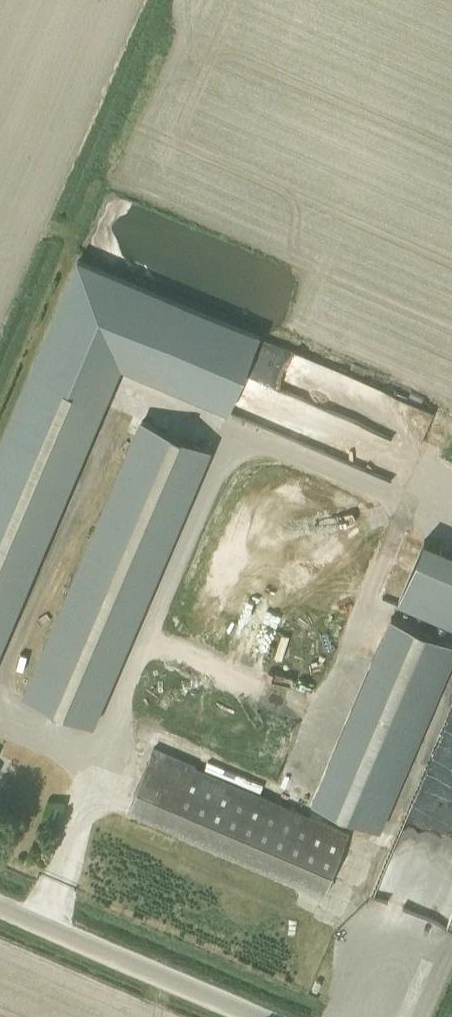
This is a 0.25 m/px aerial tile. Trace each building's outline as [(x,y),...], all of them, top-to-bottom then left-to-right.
[(0,439),(0,594),(79,407),(23,384),(0,439)] [(325,402),(266,389),(264,397),(253,395),(247,423),(317,439),(325,402)] [(409,402),(402,425),(422,430),(429,408),(409,402)] [(123,426),(6,702),(73,730),(189,454),(123,426)] [(386,485),(386,491),(414,494),(414,488),(386,485)] [(275,503),(301,496),(298,486),(272,493),(275,503)] [(415,537),(390,601),(451,624),(451,551),(415,537)] [(391,617),(313,801),(379,829),(451,658),(451,642),(391,617)] [(196,764),(154,747),(141,776),(134,794),(330,878),(350,832),(195,766),(196,764)]
